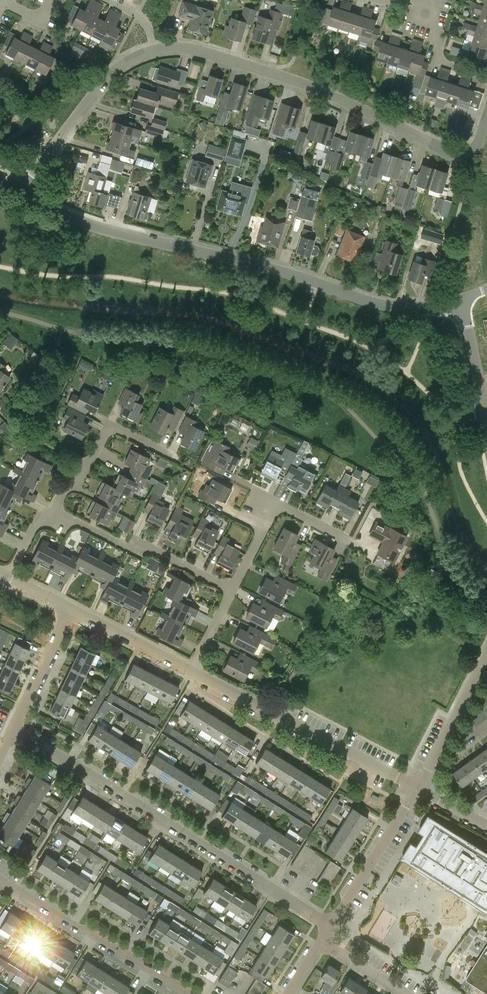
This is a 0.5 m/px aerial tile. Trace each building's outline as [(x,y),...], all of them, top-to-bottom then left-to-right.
[(486,12),(486,0),(484,6),(477,4),(476,8),(486,12)] [(328,25),(339,29),(347,3),(343,1),(340,10),(334,8),(333,11),(327,9),(323,20),(329,22),(328,25)] [(71,25),(81,30),(94,5),(89,3),(85,11),(80,8),(71,25)] [(271,45),(281,14),(283,14),(285,6),(276,3),(273,11),(271,10),(268,19),(259,16),(252,38),(271,45)] [(347,3),(339,29),(350,33),(355,15),(350,13),(353,5),(347,3)] [(188,29),(205,35),(213,12),(183,4),(179,17),(191,21),(188,29)] [(94,5),(81,30),(91,35),(100,18),(95,16),(99,7),(94,5)] [(223,35),(240,40),(245,23),(252,25),(257,10),(244,6),(240,20),(232,18),(229,27),(226,26),(223,35)] [(355,15),(350,33),(360,36),(369,10),(364,8),(361,16),(355,15)] [(482,15),(480,21),(486,23),(486,12),(476,8),(474,12),(482,15)] [(374,11),(369,10),(360,36),(358,43),(367,46),(369,45),(371,38),(377,40),(380,29),(375,27),(377,22),(371,20),(374,11)] [(100,18),(91,35),(101,40),(114,15),(109,13),(105,21),(100,18)] [(119,18),(114,15),(101,40),(111,45),(120,29),(115,26),(119,18)] [(470,25),(469,29),(486,35),(486,23),(480,21),(478,28),(470,25)] [(475,36),(473,43),(486,47),(486,35),(469,29),(468,33),(475,36)] [(11,63),(13,63),(28,34),(23,31),(19,39),(14,37),(16,34),(10,31),(3,43),(9,46),(5,53),(14,58),(11,63)] [(15,65),(18,60),(25,64),(34,47),(29,44),(33,36),(28,34),(13,63),(15,65)] [(377,60),(388,64),(396,37),(392,36),(389,44),(383,42),(377,60)] [(397,73),(398,67),(404,49),(399,48),(402,39),(396,37),(388,64),(386,69),(397,73)] [(34,47),(25,64),(35,69),(48,44),(43,41),(39,49),(34,47)] [(79,58),(85,47),(75,42),(69,53),(79,58)] [(404,49),(398,67),(409,71),(418,44),(413,42),(410,51),(404,49)] [(470,51),(453,46),(453,47),(454,49),(452,50),(451,54),(471,60),(473,54),(486,59),(486,47),(473,43),(470,51)] [(53,46),(48,44),(35,69),(45,74),(54,57),(49,54),(53,46)] [(423,46),(418,44),(409,71),(420,74),(421,72),(426,73),(429,63),(425,61),(426,56),(420,54),(423,46)] [(85,47),(79,58),(89,63),(92,58),(95,52),(85,47)] [(187,72),(177,68),(176,71),(160,66),(155,81),(175,88),(176,84),(183,86),(187,72)] [(367,72),(350,66),(347,74),(364,79),(367,72)] [(426,75),(418,99),(424,101),(426,95),(437,98),(445,71),(441,70),(437,79),(426,75)] [(445,71),(437,98),(448,102),(453,84),(447,82),(451,73),(450,72),(445,71)] [(222,79),(210,75),(206,89),(200,87),(196,98),(202,100),(205,93),(216,97),(222,79)] [(453,84),(448,102),(458,106),(467,78),(462,76),(458,86),(453,84)] [(467,78),(458,106),(469,109),(470,107),(479,110),(484,94),(469,89),(472,80),(471,79),(467,78)] [(229,111),(232,112),(233,107),(240,109),(247,86),(234,82),(227,105),(220,103),(216,115),(214,123),(224,126),(229,111)] [(160,94),(139,88),(135,100),(154,106),(154,107),(156,107),(159,95),(176,100),(178,93),(162,88),(160,94)] [(384,90),(381,95),(387,99),(389,94),(391,90),(388,89),(387,92),(384,90)] [(268,118),(273,101),(261,97),(254,95),(249,112),(246,123),(255,126),(259,115),(268,118)] [(154,107),(154,106),(135,100),(133,99),(129,112),(150,118),(154,107)] [(294,127),(300,109),(288,105),(281,103),(272,132),(283,136),(286,125),(294,127)] [(151,125),(164,129),(166,122),(153,118),(151,125)] [(430,118),(428,124),(437,129),(440,121),(430,118)] [(306,137),(317,141),(323,123),(311,119),(306,137)] [(204,121),(199,124),(201,129),(207,126),(204,121)] [(113,122),(109,135),(130,141),(137,143),(141,131),(113,122)] [(329,125),(323,123),(317,141),(325,143),(322,152),(328,154),(329,150),(327,149),(333,133),(334,133),(336,124),(330,122),(329,125)] [(161,137),(163,130),(147,125),(145,132),(161,137)] [(246,126),(244,132),(251,134),(253,128),(246,126)] [(457,130),(450,128),(448,134),(455,136),(457,130)] [(344,149),(355,153),(361,135),(350,131),(344,149)] [(461,131),(459,137),(466,139),(468,133),(461,131)] [(127,149),(130,141),(109,135),(105,148),(133,156),(135,151),(127,149)] [(240,159),(246,140),(232,135),(226,155),(240,159)] [(361,135),(355,153),(362,155),(360,160),(366,162),(361,177),(367,179),(372,163),(366,161),(367,157),(367,156),(372,138),(361,135)] [(298,140),(294,152),(300,154),(304,142),(298,140)] [(226,149),(219,147),(215,160),(222,162),(226,149)] [(325,162),(331,164),(335,152),(329,150),(328,154),(325,162)] [(331,168),(339,171),(343,154),(335,152),(331,168)] [(381,178),(382,173),(391,176),(396,156),(383,152),(378,168),(372,166),(370,174),(367,185),(374,188),(377,177),(381,178)] [(95,174),(88,171),(83,189),(91,191),(91,192),(94,193),(94,192),(96,190),(101,192),(102,191),(112,157),(101,154),(95,174)] [(402,187),(410,161),(396,156),(391,176),(398,178),(396,185),(400,187),(396,200),(403,202),(407,188),(402,187)] [(151,169),(153,162),(137,158),(135,164),(151,169)] [(124,163),(112,159),(110,165),(123,168),(124,163)] [(211,165),(193,160),(186,181),(204,187),(208,175),(210,176),(212,167),(210,167),(211,165)] [(416,184),(428,188),(435,168),(422,165),(416,184)] [(447,172),(435,168),(428,188),(441,192),(447,172)] [(133,169),(130,181),(137,184),(140,171),(133,169)] [(221,190),(216,209),(240,215),(244,202),(247,203),(251,187),(239,184),(236,194),(221,190)] [(302,196),(317,200),(320,192),(304,188),(302,196)] [(410,206),(415,191),(409,189),(404,204),(410,206)] [(120,196),(102,191),(101,192),(96,190),(94,192),(94,193),(91,192),(88,203),(104,208),(105,204),(116,208),(120,196)] [(127,214),(144,219),(150,197),(133,192),(127,214)] [(295,217),(312,221),(318,200),(317,200),(302,196),(301,196),(295,217)] [(287,209),(297,211),(300,200),(290,197),(287,209)] [(441,212),(444,201),(438,199),(434,210),(441,212)] [(277,246),(284,221),(266,216),(262,227),(260,227),(256,241),(267,244),(277,246)] [(318,249),(317,247),(312,245),(314,240),(308,238),(310,231),(303,228),(301,236),(300,235),(297,244),(298,244),(296,252),(309,256),(309,255),(314,256),(316,255),(318,249)] [(337,254),(355,261),(364,236),(346,229),(337,254)] [(395,274),(402,255),(394,252),(397,243),(386,240),(381,255),(387,257),(383,270),(395,274)] [(434,261),(422,258),(420,264),(413,262),(408,278),(421,282),(423,275),(430,276),(434,261)] [(11,349),(19,339),(11,333),(3,344),(11,349)] [(76,368),(87,373),(92,363),(81,358),(76,368)] [(0,363),(0,390),(10,377),(1,371),(4,366),(0,363)] [(67,404),(80,410),(82,405),(94,411),(102,395),(92,390),(91,391),(83,387),(83,389),(78,397),(72,394),(67,404)] [(143,404),(142,404),(136,401),(139,395),(126,388),(119,402),(124,405),(120,412),(121,412),(122,414),(123,416),(125,416),(127,415),(137,420),(141,413),(139,412),(143,404)] [(192,399),(199,403),(201,397),(202,397),(195,394),(194,394),(192,399)] [(164,434),(167,428),(171,420),(177,423),(183,411),(174,406),(171,413),(160,407),(150,427),(164,434)] [(68,420),(63,429),(81,438),(88,425),(78,420),(81,414),(68,408),(63,418),(68,420)] [(196,428),(199,423),(186,417),(182,426),(188,429),(185,434),(181,442),(194,449),(204,431),(196,428)] [(10,426),(4,421),(0,425),(0,426),(5,431),(10,426)] [(244,444),(253,448),(258,440),(249,435),(244,444)] [(216,441),(206,459),(205,458),(202,464),(217,472),(220,466),(232,473),(239,459),(222,450),(225,445),(216,441)] [(279,469),(286,472),(294,458),(296,453),(285,447),(281,455),(272,450),(260,473),(274,480),(279,469)] [(131,449),(124,462),(136,468),(133,474),(145,480),(148,475),(148,474),(152,468),(149,467),(147,465),(150,458),(131,449)] [(303,457),(296,453),(294,458),(286,472),(282,480),(289,483),(287,487),(303,495),(313,477),(314,474),(306,470),(298,466),(300,461),(303,457)] [(22,471),(21,472),(37,481),(43,469),(44,470),(47,464),(28,454),(25,460),(27,461),(22,471)] [(352,474),(360,478),(363,472),(355,468),(352,474)] [(210,476),(215,479),(216,478),(217,475),(207,470),(206,473),(211,476),(210,476)] [(10,488),(10,489),(19,494),(23,496),(29,499),(32,493),(31,493),(37,481),(21,472),(20,474),(15,484),(12,483),(10,488)] [(118,473),(112,486),(121,491),(131,496),(134,490),(137,491),(140,485),(142,486),(145,480),(133,474),(130,479),(118,473)] [(370,474),(366,481),(375,486),(379,480),(370,474)] [(347,483),(350,477),(345,475),(342,480),(347,483)] [(153,478),(149,490),(162,495),(166,484),(153,478)] [(207,485),(204,491),(201,490),(198,496),(209,502),(212,496),(225,503),(232,490),(213,480),(209,486),(207,485)] [(102,481),(96,494),(108,501),(105,506),(116,512),(120,506),(117,505),(120,499),(118,497),(121,491),(112,486),(102,481)] [(8,510),(14,499),(16,500),(19,494),(10,489),(10,488),(0,482),(0,506),(8,510)] [(335,506),(344,488),(338,486),(336,491),(324,485),(316,502),(317,503),(316,505),(320,507),(322,505),(327,508),(330,503),(335,506)] [(350,491),(344,488),(335,506),(341,508),(338,513),(343,516),(343,519),(346,521),(348,519),(349,519),(358,503),(347,497),(350,491)] [(163,503),(157,499),(158,497),(152,494),(146,506),(152,509),(145,521),(159,528),(169,509),(162,505),(163,503)] [(93,500),(86,513),(108,525),(111,517),(114,513),(115,514),(116,512),(105,506),(93,500)] [(168,522),(174,525),(168,538),(181,545),(193,521),(181,515),(184,509),(177,505),(168,522)] [(194,532),(200,535),(194,546),(207,553),(217,534),(211,531),(212,528),(206,525),(208,521),(202,518),(194,532)] [(129,519),(123,530),(129,533),(135,522),(129,519)] [(386,538),(378,554),(393,562),(407,536),(391,528),(390,530),(376,522),(370,533),(380,538),(381,536),(386,538)] [(290,565),(298,550),(292,547),(295,542),(299,535),(292,531),(292,532),(286,529),(285,528),(274,548),(285,553),(281,561),(286,563),(283,571),(286,573),(290,565)] [(85,542),(89,532),(81,529),(77,538),(85,542)] [(233,545),(228,542),(229,540),(223,537),(217,548),(223,551),(216,563),(229,570),(239,551),(232,548),(233,545)] [(314,554),(310,562),(322,568),(318,575),(326,580),(337,559),(331,556),(334,549),(328,546),(327,547),(322,544),(322,543),(315,540),(309,551),(314,554)] [(42,541),(33,558),(39,561),(51,567),(59,552),(57,551),(47,546),(48,544),(42,541)] [(78,558),(74,565),(80,568),(92,575),(100,559),(98,558),(88,553),(89,551),(83,548),(78,558)] [(59,552),(51,567),(63,573),(68,576),(71,572),(74,565),(78,558),(72,556),(71,558),(61,553),(59,552)] [(151,557),(146,567),(154,571),(159,561),(151,557)] [(100,559),(92,575),(103,581),(109,584),(113,577),(119,566),(113,563),(111,565),(102,560),(100,559)] [(429,573),(440,579),(442,574),(431,569),(429,573)] [(266,578),(259,591),(279,602),(285,591),(292,595),(296,586),(276,575),(272,581),(266,578)] [(167,587),(164,593),(174,598),(187,605),(190,599),(183,596),(190,584),(175,576),(174,578),(169,588),(167,587)] [(106,590),(103,594),(109,597),(121,603),(129,588),(127,587),(117,582),(118,579),(113,577),(109,584),(106,590)] [(129,588),(121,603),(133,609),(139,612),(148,595),(142,592),(141,594),(131,589),(129,588)] [(103,594),(100,600),(106,603),(109,597),(103,594)] [(168,615),(167,617),(182,625),(189,613),(192,607),(187,605),(174,598),(171,604),(174,605),(168,615)] [(253,603),(246,617),(266,627),(272,616),(279,620),(284,611),(263,601),(260,606),(253,603)] [(159,628),(156,634),(173,643),(176,637),(182,625),(167,617),(166,619),(161,629),(159,628)] [(276,639),(271,637),(250,626),(247,632),(240,629),(233,642),(253,653),(259,642),(272,648),(276,639)] [(15,643),(10,653),(24,660),(30,649),(15,643)] [(81,646),(76,657),(90,664),(91,664),(96,667),(102,656),(96,653),(81,646)] [(10,653),(5,664),(19,671),(24,660),(10,653)] [(265,666),(261,664),(240,653),(237,659),(230,656),(223,669),(243,679),(248,668),(257,673),(257,672),(261,674),(265,666)] [(90,664),(76,657),(71,668),(85,675),(90,664)] [(110,675),(115,678),(122,666),(117,663),(110,675)] [(136,685),(144,669),(133,663),(125,679),(136,685)] [(0,675),(14,682),(19,671),(5,664),(0,675)] [(85,675),(71,668),(66,679),(80,686),(85,675)] [(156,675),(144,669),(136,685),(148,691),(156,675)] [(0,675),(0,688),(9,693),(14,682),(0,675)] [(115,678),(110,675),(103,686),(108,689),(115,678)] [(156,675),(148,691),(159,697),(167,681),(156,675)] [(66,679),(60,690),(75,696),(80,686),(66,679)] [(167,681),(159,697),(170,702),(179,687),(167,681)] [(103,686),(97,697),(102,700),(108,689),(103,686)] [(60,690),(55,700),(70,707),(75,696),(60,690)] [(111,692),(106,699),(112,702),(113,701),(116,695),(111,692)] [(97,697),(90,708),(95,711),(102,700),(97,697)] [(120,697),(117,703),(120,704),(124,707),(127,701),(123,699),(120,697)] [(112,702),(106,699),(106,700),(104,700),(96,713),(104,717),(108,709),(115,713),(118,707),(111,703),(112,702)] [(70,707),(55,700),(50,711),(51,712),(51,713),(57,717),(58,715),(65,718),(67,713),(72,715),(74,709),(70,707)] [(189,700),(187,703),(182,700),(175,712),(191,722),(200,706),(189,700)] [(130,703),(127,709),(132,711),(135,713),(138,707),(135,706),(130,703)] [(211,713),(200,706),(191,722),(201,728),(211,713)] [(90,708),(84,719),(89,722),(95,711),(90,708)] [(142,709),(138,715),(144,718),(146,719),(149,714),(147,713),(142,709)] [(122,710),(119,715),(127,720),(130,714),(122,710)] [(222,720),(211,713),(201,728),(212,735),(222,720)] [(133,715),(129,721),(137,725),(140,720),(133,715)] [(153,716),(149,721),(156,725),(160,720),(153,716)] [(89,722),(84,719),(83,719),(80,717),(73,728),(82,733),(89,722)] [(222,720),(212,735),(223,742),(232,727),(222,720)] [(108,732),(98,725),(92,721),(85,732),(91,735),(88,740),(99,747),(108,732)] [(142,721),(139,727),(152,734),(155,728),(142,721)] [(175,737),(179,732),(172,727),(173,726),(168,723),(164,730),(175,737)] [(109,732),(108,732),(99,747),(110,754),(119,739),(119,738),(123,732),(113,725),(109,732)] [(243,734),(232,727),(223,742),(234,749),(243,734)] [(190,739),(179,732),(175,737),(187,744),(190,739)] [(170,745),(174,740),(167,736),(162,733),(157,741),(162,744),(163,741),(170,745)] [(254,740),(243,734),(234,749),(245,756),(254,740)] [(130,745),(119,739),(110,754),(121,760),(130,745)] [(190,739),(187,744),(198,751),(202,746),(190,739)] [(185,747),(174,740),(170,745),(182,753),(185,747)] [(130,745),(121,760),(131,767),(141,752),(130,745)] [(213,753),(202,746),(198,751),(210,759),(213,753)] [(185,747),(182,753),(193,760),(196,755),(185,747)] [(266,769),(276,754),(265,747),(256,762),(266,769)] [(483,752),(473,759),(482,771),(486,768),(486,757),(483,752)] [(224,760),(213,753),(210,759),(221,766),(224,760)] [(157,775),(166,761),(155,754),(146,769),(157,775)] [(276,754),(266,769),(277,776),(287,761),(276,754)] [(196,755),(193,760),(204,767),(208,762),(196,755)] [(482,771),(473,759),(463,766),(473,779),(482,771)] [(224,760),(221,766),(233,773),(236,768),(224,760)] [(177,767),(166,761),(157,775),(168,782),(177,767)] [(287,761),(277,776),(288,783),(297,768),(287,761)] [(219,769),(208,762),(204,767),(216,774),(219,769)] [(473,779),(463,766),(454,773),(463,786),(473,779)] [(177,767),(168,782),(178,789),(188,774),(177,767)] [(308,775),(297,768),(288,783),(299,790),(308,775)] [(219,769),(216,774),(228,782),(231,776),(219,769)] [(251,784),(254,779),(248,775),(247,777),(241,773),(239,777),(251,784)] [(188,774),(178,789),(189,796),(198,781),(188,774)] [(28,777),(26,781),(46,794),(51,785),(36,775),(33,780),(28,777)] [(308,775),(299,790),(310,796),(319,781),(308,775)] [(254,779),(251,784),(262,791),(265,786),(254,779)] [(236,794),(239,789),(242,783),(237,780),(231,790),(236,794)] [(26,781),(23,785),(28,788),(25,792),(40,802),(46,794),(26,781)] [(209,788),(198,781),(189,796),(200,803),(209,788)] [(319,781),(310,796),(321,803),(330,788),(319,781)] [(242,783),(239,789),(247,793),(250,788),(242,783)] [(277,793),(265,786),(262,791),(274,799),(277,793)] [(220,795),(209,788),(200,803),(211,810),(220,795)] [(264,797),(254,790),(251,796),(261,802),(264,797)] [(485,795),(481,791),(472,798),(475,803),(485,795)] [(18,794),(15,798),(35,811),(40,802),(25,792),(22,797),(18,794)] [(289,801),(277,793),(274,799),(285,806),(289,801)] [(65,796),(60,803),(64,805),(69,798),(65,796)] [(84,818),(93,803),(83,796),(73,811),(84,818)] [(334,796),(327,807),(332,810),(339,799),(334,796)] [(275,804),(264,797),(261,802),(272,809),(275,804)] [(15,798),(13,802),(17,805),(14,810),(29,820),(35,811),(15,798)] [(289,801),(285,806),(297,813),(300,808),(289,801)] [(233,823),(242,808),(231,802),(222,817),(233,823)] [(64,805),(60,803),(56,810),(60,812),(64,805)] [(93,803),(84,818),(95,825),(104,810),(93,803)] [(286,810),(275,804),(272,809),(283,816),(286,810)] [(368,817),(353,808),(348,805),(346,809),(350,812),(346,818),(361,828),(368,817)] [(332,810),(327,807),(320,818),(326,821),(332,810)] [(242,808),(233,823),(244,830),(253,815),(242,808)] [(312,815),(300,808),(297,813),(309,821),(312,815)] [(7,811),(4,816),(24,828),(29,820),(14,810),(11,814),(7,811)] [(115,816),(104,810),(95,825),(106,831),(115,816)] [(286,810),(283,816),(293,822),(297,817),(286,810)] [(48,819),(53,822),(57,815),(53,813),(48,819)] [(264,822),(253,815),(244,830),(254,837),(264,822)] [(4,816),(2,820),(6,822),(3,827),(18,837),(24,828),(4,816)] [(125,823),(115,816),(106,831),(116,838),(125,823)] [(431,816),(421,832),(424,834),(418,845),(414,843),(404,859),(486,911),(486,851),(431,816)] [(297,817),(293,822),(302,828),(298,834),(305,839),(312,827),(297,817)] [(326,821),(320,818),(314,828),(319,831),(326,821)] [(361,828),(346,818),(339,829),(354,839),(361,828)] [(53,822),(48,819),(44,826),(48,829),(53,822)] [(65,823),(63,825),(58,821),(51,832),(57,835),(56,836),(57,837),(60,832),(59,832),(62,828),(65,824),(65,823)] [(264,822),(254,837),(265,844),(274,829),(264,822)] [(65,823),(65,824),(62,828),(73,835),(77,830),(65,823)] [(137,830),(125,823),(116,838),(127,845),(137,830)] [(275,829),(274,829),(265,844),(276,851),(285,836),(284,835),(287,830),(278,824),(275,829)] [(4,840),(13,846),(17,848),(23,840),(18,837),(3,827),(0,831),(0,838),(4,840)] [(319,831),(314,828),(307,839),(312,842),(319,831)] [(354,839),(339,829),(332,840),(347,850),(354,839)] [(87,837),(77,830),(73,835),(84,842),(87,837)] [(147,837),(137,830),(127,845),(138,852),(147,837)] [(39,837),(43,840),(47,833),(43,831),(39,837)] [(57,837),(56,836),(56,837),(67,844),(71,839),(60,832),(57,837)] [(296,842),(285,836),(276,851),(287,857),(296,842)] [(43,840),(39,837),(34,844),(38,847),(43,840)] [(98,844),(87,837),(84,842),(94,849),(98,844)] [(81,845),(71,839),(67,844),(78,851),(81,845)] [(347,850),(332,840),(325,851),(340,861),(347,850)] [(108,850),(98,844),(94,849),(105,856),(108,850)] [(160,865),(170,851),(159,844),(149,859),(160,865)] [(301,850),(312,856),(315,851),(304,844),(301,850)] [(92,852),(81,845),(78,851),(89,858),(92,852)] [(32,848),(28,855),(32,857),(36,850),(32,848)] [(108,850),(105,856),(116,862),(119,857),(108,850)] [(301,850),(298,855),(308,862),(312,856),(301,850)] [(180,857),(170,851),(160,865),(171,872),(180,857)] [(92,852),(89,858),(99,864),(102,859),(92,852)] [(47,876),(57,861),(46,854),(36,869),(47,876)] [(298,855),(294,860),(305,867),(308,862),(298,855)] [(119,857),(116,862),(126,869),(129,864),(119,857)] [(180,857),(171,872),(182,879),(191,864),(180,857)] [(305,867),(294,860),(291,865),(302,872),(305,867)] [(57,861),(47,876),(58,882),(68,868),(57,861)] [(327,866),(337,872),(341,867),(330,861),(327,866)] [(202,871),(191,864),(182,879),(193,886),(202,871)] [(120,885),(127,874),(115,866),(111,871),(122,878),(118,884),(120,885)] [(327,866),(324,871),(334,878),(337,872),(327,866)] [(68,868),(58,882),(69,889),(78,874),(68,868)] [(145,881),(148,875),(136,868),(133,873),(145,881)] [(334,878),(324,871),(320,876),(331,883),(334,878)] [(89,881),(78,874),(69,889),(80,896),(89,881)] [(139,881),(127,874),(120,885),(125,889),(129,883),(136,887),(139,881)] [(148,875),(145,881),(157,888),(160,883),(148,875)] [(331,883),(320,876),(317,882),(328,888),(331,883)] [(215,900),(224,885),(213,878),(204,893),(215,900)] [(151,889),(139,881),(136,887),(148,894),(151,889)] [(105,905),(115,890),(104,883),(94,898),(105,905)] [(172,890),(160,883),(157,888),(169,896),(172,890)] [(224,885),(215,900),(226,907),(235,892),(224,885)] [(163,897),(151,889),(148,894),(154,898),(154,899),(159,903),(163,897)] [(125,897),(115,890),(105,905),(116,912),(125,897)] [(184,898),(172,890),(169,896),(181,903),(184,898)] [(235,892),(226,907),(236,913),(246,899),(235,892)] [(136,904),(125,897),(116,912),(127,919),(136,904)] [(177,913),(180,908),(164,898),(161,903),(177,913)] [(246,899),(236,913),(247,920),(257,905),(246,899)] [(147,911),(136,904),(127,919),(138,926),(147,911)] [(199,907),(196,913),(204,918),(207,912),(199,907)] [(180,908),(177,913),(188,919),(191,914),(180,908)] [(264,908),(261,913),(266,916),(269,912),(269,911),(264,908)] [(11,934),(20,919),(10,912),(0,927),(11,934)] [(202,921),(191,914),(188,919),(198,926),(202,921)] [(210,914),(207,920),(214,924),(218,919),(210,914)] [(259,916),(254,924),(259,927),(264,920),(259,916)] [(160,939),(169,924),(158,918),(149,932),(160,939)] [(31,925),(20,919),(11,934),(22,940),(31,925)] [(202,921),(198,926),(205,930),(208,925),(202,921)] [(220,921),(217,926),(225,931),(228,926),(220,921)] [(180,931),(169,924),(160,939),(171,946),(180,931)] [(273,935),(288,944),(294,934),(279,924),(273,935)] [(42,932),(31,925),(22,940),(33,947),(42,932)] [(252,926),(247,934),(253,938),(258,930),(252,926)] [(212,927),(209,933),(217,937),(220,932),(212,927)] [(239,933),(236,938),(240,941),(247,930),(242,927),(239,933)] [(232,928),(228,933),(236,938),(239,933),(232,928)] [(477,932),(471,928),(468,932),(474,936),(477,932)] [(180,931),(171,946),(181,953),(191,938),(180,931)] [(42,932),(33,947),(43,954),(53,939),(42,932)] [(239,944),(223,934),(220,939),(228,944),(224,951),(231,956),(239,944)] [(288,944),(273,935),(266,946),(281,955),(288,944)] [(202,945),(191,938),(181,953),(192,960),(202,945)] [(245,938),(241,945),(246,949),(251,941),(245,938)] [(64,946),(53,939),(43,954),(54,961),(64,946)] [(202,945),(192,960),(203,967),(212,952),(211,951),(214,947),(204,940),(202,945)] [(476,962),(467,978),(467,981),(486,993),(486,945),(476,962)] [(74,953),(64,946),(54,961),(65,967),(74,953)] [(266,946),(259,957),(274,966),(281,955),(266,946)] [(0,951),(0,952),(10,959),(14,954),(3,947),(0,951)] [(237,950),(229,963),(235,967),(243,954),(237,950)] [(212,952),(203,967),(214,973),(222,961),(223,958),(212,952)] [(24,960),(14,954),(10,959),(21,966),(24,960)] [(0,957),(0,964),(5,967),(2,973),(8,962),(0,957)] [(85,959),(85,960),(80,957),(74,967),(79,970),(76,974),(87,981),(96,966),(85,959)] [(259,957),(252,968),(251,967),(247,973),(256,979),(261,982),(265,976),(267,977),(274,966),(259,957)] [(24,960),(21,966),(32,972),(35,967),(24,960)] [(8,962),(2,973),(1,974),(8,978),(12,971),(16,974),(19,969),(8,962)] [(35,967),(32,972),(42,979),(48,969),(38,963),(35,967)] [(339,982),(335,979),(340,971),(329,964),(321,976),(326,979),(321,987),(331,993),(339,982)] [(96,966),(87,981),(98,988),(107,973),(96,966)] [(228,966),(219,981),(228,987),(237,971),(234,969),(235,968),(233,966),(232,968),(228,966)] [(19,969),(16,974),(26,981),(30,975),(19,969)] [(48,969),(42,979),(58,989),(65,978),(58,973),(55,979),(46,974),(49,969),(48,969)] [(98,988),(95,993),(96,993),(109,993),(118,980),(107,973),(98,988)] [(357,983),(348,977),(339,991),(344,993),(350,993),(357,983)] [(256,979),(253,984),(263,991),(267,985),(261,982),(256,979)] [(118,980),(109,993),(125,993),(129,987),(118,980)] [(49,988),(37,981),(30,992),(33,993),(36,993),(39,989),(46,993),(49,988)] [(350,993),(364,993),(365,992),(367,989),(357,983),(350,993)] [(75,992),(76,991),(64,984),(60,990),(66,993),(78,993),(75,992)] [(249,989),(257,993),(261,993),(263,991),(253,984),(249,989)]
